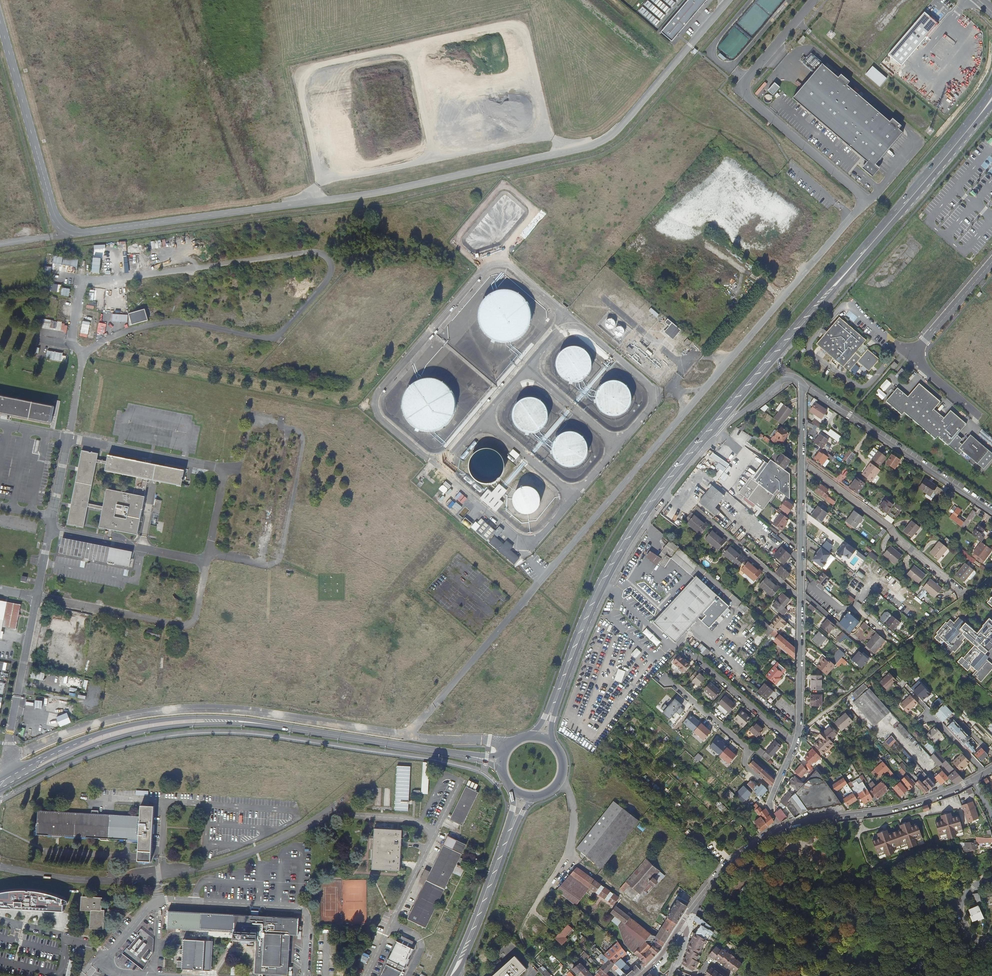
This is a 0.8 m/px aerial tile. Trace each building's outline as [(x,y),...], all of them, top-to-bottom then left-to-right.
[(660,0),(658,0),(655,3),(667,13),(670,9),(660,0)] [(661,32),(672,41),(707,0),(688,0),(661,32)] [(756,1),(770,14),(782,0),(757,0),(756,1)] [(755,3),(739,23),(753,35),(769,15),(755,3)] [(665,15),(654,6),(650,10),(662,19),(665,15)] [(925,9),(885,55),(898,67),(938,21),(925,9)] [(660,21),(648,12),(645,16),(656,26),(660,21)] [(735,27),(718,46),(732,59),(749,39),(735,27)] [(803,64),(814,73),(822,64),(810,54),(803,64)] [(839,79),(822,64),(814,73),(807,82),(793,98),(870,163),(864,170),(874,178),(880,170),(876,167),(904,134),(900,131),(903,128),(893,119),(891,123),(848,87),(851,83),(842,75),(839,79)] [(887,78),(873,65),(866,74),(880,86),(887,78)] [(774,83),(768,91),(773,95),(780,87),(774,83)] [(771,96),(770,95),(769,95),(767,95),(766,95),(765,96),(764,97),(764,98),(764,100),(764,101),(765,102),(767,103),(768,103),(770,103),(771,102),(772,101),(772,99),(772,98),(772,97),(771,96)] [(101,261),(93,260),(92,273),(100,273),(101,261)] [(507,290),(502,290),(497,291),(497,292),(494,293),(492,294),(487,297),(483,301),(482,304),(479,311),(478,317),(480,326),(483,332),(487,336),(493,340),(500,342),(506,343),(509,342),(510,342),(515,341),(519,338),(522,336),(527,330),(530,324),(531,318),(531,313),(528,304),(525,300),(518,294),(511,291),(507,290)] [(96,293),(88,292),(87,301),(94,302),(96,293)] [(864,354),(858,350),(863,344),(866,341),(840,318),(839,318),(816,344),(817,345),(816,345),(843,368),(843,367),(843,368),(855,354),(860,359),(857,362),(858,362),(857,362),(869,372),(879,360),(868,350),(864,354)] [(612,319),(611,319),(610,319),(608,319),(607,320),(606,322),(605,323),(605,324),(605,326),(606,327),(607,328),(608,329),(609,329),(610,329),(611,329),(612,329),(613,328),(614,328),(615,326),(616,325),(616,323),(615,322),(615,321),(614,320),(613,319),(612,319)] [(669,327),(664,332),(668,335),(667,336),(668,338),(670,337),(673,340),(681,331),(668,319),(665,323),(666,324),(665,325),(667,327),(668,325),(669,327)] [(621,327),(619,327),(618,327),(617,328),(616,328),(615,330),(614,331),(614,333),(615,334),(616,336),(617,336),(618,337),(619,337),(620,337),(621,337),(622,336),(623,336),(624,335),(624,334),(625,333),(625,332),(625,331),(624,329),(623,328),(622,327),(621,327)] [(650,344),(643,338),(642,339),(644,341),(643,342),(641,340),(640,342),(647,348),(650,344)] [(869,349),(863,344),(858,350),(864,354),(868,350),(869,349)] [(577,347),(571,347),(567,348),(565,349),(561,352),(559,355),(558,357),(557,361),(556,366),(557,368),(558,372),(561,376),(563,378),(567,381),(571,382),(576,382),(577,382),(579,381),(583,380),(585,378),(587,376),(590,372),(591,368),(592,366),(591,361),(590,357),(589,355),(587,352),(582,349),(577,347)] [(642,358),(636,353),(630,359),(640,367),(642,365),(639,362),(642,358)] [(855,354),(843,368),(849,372),(857,362),(860,359),(855,354)] [(446,386),(440,382),(433,379),(428,379),(422,380),(420,381),(419,381),(418,381),(414,383),(410,387),(407,391),(404,398),(403,403),(403,409),(404,412),(408,421),(414,427),(422,431),(428,431),(430,431),(432,431),(435,431),(440,429),(445,426),(450,421),(453,414),(455,405),(453,396),(450,390),(446,386)] [(887,379),(880,386),(885,390),(892,383),(887,379)] [(617,381),(611,381),(607,382),(602,386),(598,390),(598,392),(597,394),(597,397),(596,398),(596,400),(597,404),(598,407),(600,409),(603,413),(607,415),(611,416),(615,416),(618,416),(623,414),(625,413),(628,409),(630,406),(632,400),(631,396),(630,392),(628,388),(624,384),(619,382),(617,381)] [(917,387),(908,397),(898,388),(886,402),(902,415),(904,413),(936,439),(938,436),(949,446),(955,438),(959,442),(962,439),(957,435),(967,424),(950,411),(943,420),(933,411),(940,402),(923,387),(921,389),(919,387),(918,388),(917,387)] [(0,396),(0,414),(5,415),(51,424),(55,407),(0,396)] [(531,398),(526,398),(523,400),(519,402),(516,405),(515,407),(513,412),(513,417),(513,420),(515,424),(516,426),(518,429),(524,432),(528,433),(530,433),(532,433),(533,433),(537,432),(539,430),(542,429),(544,426),(547,422),(548,417),(547,412),(546,408),(544,405),(541,402),(538,400),(534,398),(531,398)] [(819,401),(815,399),(811,405),(814,407),(811,412),(822,420),(825,416),(827,418),(828,416),(826,415),(828,412),(817,404),(819,401)] [(774,419),(783,425),(788,418),(786,416),(791,410),(784,405),(774,419)] [(774,437),(771,440),(780,447),(789,434),(781,428),(779,431),(778,430),(777,431),(776,431),(774,432),(777,434),(775,437),(774,437)] [(839,441),(842,436),(831,428),(827,433),(839,441)] [(983,430),(978,435),(991,447),(991,438),(983,430)] [(573,432),(570,432),(566,433),(560,435),(558,437),(555,440),(554,443),(554,444),(553,446),(553,448),(553,452),(553,453),(554,457),(558,462),(560,464),(565,466),(570,467),(573,467),(577,466),(580,464),(583,462),(586,457),(588,452),(588,448),(587,444),(585,440),(584,438),(580,435),(578,434),(573,432)] [(814,443),(823,449),(829,441),(820,434),(814,443)] [(965,442),(962,444),(963,444),(959,449),(963,452),(978,464),(989,451),(971,435),(965,442)] [(955,438),(949,446),(960,455),(963,452),(959,449),(963,444),(962,444),(962,445),(959,442),(955,438)] [(471,450),(477,443),(474,440),(468,447),(471,449),(471,450)] [(500,455),(496,451),(491,449),(487,449),(484,449),(478,451),(475,453),(472,457),(470,463),(469,465),(469,468),(470,473),(472,476),(475,480),(479,482),(484,484),(489,484),(491,483),(495,482),(496,482),(499,480),(500,478),(501,477),(502,475),(504,471),(504,468),(504,463),(503,459),(500,455)] [(513,449),(509,454),(516,459),(520,454),(513,449)] [(830,454),(823,449),(815,459),(823,464),(830,454)] [(869,457),(881,467),(888,458),(879,452),(878,452),(874,449),(869,457)] [(463,459),(469,452),(469,451),(467,450),(461,457),(463,459)] [(89,452),(81,451),(78,469),(71,506),(67,525),(74,527),(74,526),(76,527),(83,529),(88,507),(102,510),(99,528),(137,535),(145,497),(106,489),(103,507),(88,504),(96,464),(106,465),(107,462),(97,460),(98,454),(91,453),(89,453),(89,452)] [(989,451),(978,464),(984,470),(991,461),(991,454),(989,451)] [(713,452),(710,456),(719,462),(727,468),(729,464),(715,454),(713,452)] [(857,455),(853,452),(849,458),(846,463),(849,465),(852,461),(857,455)] [(792,460),(783,454),(775,463),(784,470),(792,460)] [(888,463),(893,467),(896,469),(901,461),(893,455),(888,463)] [(149,464),(108,456),(107,462),(106,465),(105,473),(181,488),(185,471),(149,464)] [(762,510),(777,490),(790,499),(790,474),(784,470),(775,463),(771,461),(768,465),(755,482),(752,480),(746,488),(745,487),(740,493),(762,510)] [(727,468),(719,462),(715,466),(720,469),(724,472),(727,468)] [(768,465),(765,462),(752,479),(752,480),(755,482),(768,465)] [(870,465),(880,472),(881,470),(872,463),(870,465)] [(880,472),(870,465),(863,475),(872,482),(880,472)] [(724,472),(720,469),(717,473),(714,471),(710,476),(717,481),(724,472)] [(473,482),(466,476),(464,478),(471,484),(473,482)] [(858,478),(851,487),(859,494),(866,484),(858,478)] [(935,495),(939,489),(936,487),(937,487),(925,478),(918,488),(930,496),(932,493),(935,495)] [(709,490),(712,486),(705,481),(703,484),(709,490)] [(482,490),(475,484),(473,486),(480,492),(482,490)] [(492,493),(488,490),(481,498),(496,511),(503,503),(499,500),(504,494),(507,491),(499,484),(497,487),(496,489),(492,493)] [(817,491),(823,496),(826,493),(827,494),(830,490),(822,484),(817,491)] [(539,493),(537,489),(533,487),(528,486),(523,486),(519,488),(516,491),(515,491),(513,495),(513,499),(513,500),(513,504),(515,508),(518,510),(519,511),(523,513),(527,514),(528,514),(532,513),(536,511),(539,507),(541,503),(541,498),(539,493)] [(713,486),(712,486),(709,490),(703,498),(718,512),(719,512),(714,508),(725,496),(713,486)] [(941,499),(941,498),(945,493),(939,489),(935,495),(941,499)] [(945,493),(941,498),(948,503),(952,497),(945,492),(945,493)] [(718,512),(703,498),(699,503),(715,516),(718,512)] [(787,499),(781,508),(788,514),(794,506),(788,501),(787,499)] [(894,505),(887,500),(881,508),(888,513),(894,505)] [(950,518),(961,526),(964,522),(957,517),(962,511),(954,505),(950,511),(953,514),(950,518)] [(829,513),(819,506),(817,510),(816,509),(814,512),(815,512),(812,516),(821,523),(829,513)] [(972,510),(961,527),(963,528),(970,519),(972,518),(976,512),(972,510)] [(864,517),(855,511),(847,522),(851,525),(850,527),(852,529),(854,527),(856,528),(864,517)] [(790,519),(782,513),(773,525),(783,532),(786,527),(785,526),(787,523),(790,519)] [(886,519),(893,524),(896,521),(889,516),(886,519)] [(695,517),(689,523),(702,535),(709,526),(706,523),(705,525),(695,517)] [(472,525),(465,519),(462,522),(469,528),(472,525)] [(480,526),(476,531),(487,540),(495,530),(485,521),(484,521),(480,526)] [(912,521),(904,531),(912,537),(920,528),(912,521)] [(972,535),(981,542),(984,538),(981,536),(987,529),(981,524),(972,535)] [(499,527),(493,534),(497,537),(504,530),(499,527)] [(712,532),(706,539),(720,551),(728,543),(724,540),(723,541),(712,532)] [(781,537),(790,545),(792,543),(782,535),(781,537)] [(495,537),(490,543),(514,564),(519,558),(510,550),(513,546),(507,541),(504,545),(495,537)] [(59,553),(84,558),(84,559),(88,560),(88,559),(107,562),(107,561),(115,563),(114,564),(129,567),(130,561),(132,562),(134,553),(132,552),(110,547),(62,538),(60,538),(60,541),(59,543),(58,547),(60,548),(59,553)] [(849,559),(855,550),(844,542),(835,554),(840,558),(843,554),(849,559)] [(938,560),(947,549),(939,542),(930,553),(938,560)] [(984,563),(991,552),(991,549),(983,542),(974,553),(977,555),(976,557),(984,563)] [(666,544),(658,556),(655,561),(658,563),(664,567),(675,552),(667,546),(667,545),(666,544)] [(895,564),(902,556),(890,546),(883,555),(895,564)] [(781,547),(773,555),(783,564),(790,556),(789,555),(781,547)] [(741,568),(748,560),(745,558),(746,558),(743,555),(741,556),(731,548),(725,555),(738,566),(741,568)] [(830,555),(821,548),(816,554),(816,555),(815,557),(814,556),(812,560),(823,568),(826,564),(824,562),(830,555)] [(689,574),(698,565),(679,549),(671,558),(689,574)] [(657,565),(658,563),(655,561),(658,556),(650,551),(645,558),(657,565)] [(968,559),(981,568),(983,566),(975,560),(976,560),(971,556),(968,559)] [(749,563),(743,571),(750,577),(747,579),(754,585),(764,573),(760,570),(759,572),(749,563)] [(960,575),(968,582),(971,578),(973,580),(975,580),(979,574),(979,572),(969,564),(960,575)] [(789,573),(781,567),(775,574),(782,581),(789,573)] [(921,585),(927,577),(916,568),(910,576),(921,585)] [(815,580),(828,591),(833,587),(828,583),(831,579),(822,572),(815,580)] [(675,644),(698,619),(710,628),(730,607),(696,577),(689,585),(653,623),(672,641),(675,644)] [(774,597),(781,588),(779,586),(778,586),(777,587),(767,578),(761,586),(774,597)] [(920,597),(924,601),(929,594),(928,592),(929,591),(938,599),(944,591),(933,581),(926,589),(920,597)] [(784,609),(792,600),(785,594),(773,608),(783,617),(787,612),(784,609)] [(854,600),(848,594),(845,597),(852,603),(854,600)] [(2,628),(14,630),(16,630),(16,629),(20,607),(21,607),(21,605),(19,605),(0,601),(0,638),(2,628)] [(844,619),(855,629),(861,622),(849,613),(844,619)] [(786,623),(778,616),(769,626),(771,627),(776,632),(780,627),(782,628),(786,623)] [(900,622),(893,616),(886,625),(892,631),(900,622)] [(990,618),(977,632),(967,623),(965,625),(958,619),(955,623),(950,618),(947,622),(946,621),(936,632),(937,633),(934,636),(942,644),(940,645),(950,654),(953,650),(954,652),(964,641),(963,640),(965,637),(974,645),(963,657),(962,656),(957,661),(967,670),(971,667),(970,666),(971,665),(976,669),(972,674),(980,682),(991,668),(991,664),(986,658),(988,656),(985,653),(987,651),(988,651),(991,647),(991,620),(990,618)] [(840,629),(828,619),(822,626),(833,636),(840,629)] [(840,623),(852,633),(852,632),(855,629),(844,619),(840,623)] [(766,633),(771,627),(769,626),(762,620),(756,626),(761,630),(766,635),(767,634),(766,633)] [(868,626),(864,623),(859,628),(864,631),(868,626)] [(775,639),(779,635),(776,632),(771,627),(766,633),(767,634),(766,635),(770,639),(772,636),(775,639)] [(647,628),(643,632),(657,646),(661,642),(647,628)] [(843,631),(836,638),(841,643),(848,636),(843,631)] [(828,638),(821,632),(814,640),(821,646),(828,638)] [(881,637),(877,633),(863,649),(873,658),(877,653),(875,652),(885,640),(883,639),(881,637)] [(754,641),(760,646),(765,640),(759,635),(754,641)] [(794,662),(794,648),(779,635),(775,639),(773,642),(792,659),(792,660),(794,662)] [(697,649),(709,659),(713,654),(702,643),(697,649)] [(840,666),(842,660),(845,652),(838,649),(832,662),(840,666)] [(852,661),(861,669),(869,660),(858,650),(856,652),(858,653),(852,661)] [(691,663),(681,655),(674,662),(685,671),(691,663)] [(816,666),(825,674),(833,664),(826,658),(825,659),(821,656),(818,661),(819,662),(816,666)] [(785,670),(777,663),(765,677),(775,685),(779,681),(777,679),(785,670)] [(622,682),(626,671),(619,668),(615,679),(622,682)] [(697,670),(692,676),(695,679),(694,680),(700,685),(707,677),(701,672),(700,673),(697,670)] [(897,679),(891,673),(884,679),(881,682),(888,689),(893,685),(892,683),(897,679)] [(810,676),(810,689),(820,689),(820,676),(810,676)] [(722,691),(712,682),(706,689),(716,698),(722,691)] [(855,693),(859,698),(870,689),(865,684),(855,693)] [(915,692),(924,701),(928,697),(929,698),(932,695),(923,685),(915,692)] [(768,686),(760,694),(768,701),(771,698),(771,697),(775,692),(768,686)] [(859,698),(880,722),(891,712),(870,688),(870,689),(859,698)] [(671,718),(677,712),(680,715),(684,710),(681,706),(686,700),(678,694),(668,705),(666,704),(661,709),(671,718)] [(810,695),(811,705),(821,705),(821,695),(810,695)] [(919,702),(912,695),(901,704),(908,712),(919,702)] [(727,696),(721,702),(731,712),(738,705),(727,696)] [(935,702),(938,706),(944,701),(940,697),(935,702)] [(880,722),(859,698),(857,700),(855,698),(852,701),(875,727),(880,722)] [(936,715),(944,723),(954,714),(946,706),(936,715)] [(743,710),(737,717),(746,725),(752,718),(743,710)] [(835,722),(842,731),(853,721),(846,712),(835,722)] [(704,740),(712,731),(691,713),(683,722),(704,740)] [(946,725),(973,754),(977,750),(969,741),(971,739),(954,721),(951,724),(949,722),(946,725)] [(757,722),(751,729),(758,735),(764,728),(757,722)] [(906,738),(910,734),(901,723),(896,728),(906,738)] [(974,727),(983,736),(985,734),(976,725),(974,727)] [(824,733),(831,740),(838,733),(832,726),(824,733)] [(936,727),(928,735),(934,742),(943,734),(936,727)] [(971,729),(980,739),(982,737),(974,728),(971,729)] [(831,740),(824,733),(820,737),(822,739),(819,742),(818,741),(814,745),(822,754),(834,743),(831,740)] [(718,736),(709,746),(729,764),(738,754),(718,736)] [(892,736),(886,741),(890,746),(897,741),(892,736)] [(767,749),(763,754),(770,760),(783,744),(778,740),(768,751),(767,749)] [(954,783),(964,779),(942,755),(930,741),(923,748),(939,766),(944,762),(953,773),(949,777),(954,783)] [(978,754),(976,756),(982,763),(989,756),(981,747),(978,749),(979,750),(977,752),(978,754)] [(820,757),(813,748),(808,753),(809,754),(805,758),(810,764),(814,761),(815,762),(820,757)] [(971,763),(962,753),(953,762),(961,772),(971,763)] [(773,785),(775,780),(753,760),(750,764),(753,767),(758,772),(768,780),(773,785)] [(874,768),(875,769),(881,776),(887,771),(890,769),(882,760),(874,768)] [(420,793),(428,794),(430,763),(423,762),(422,792),(420,792),(420,791),(414,791),(414,795),(420,795),(420,793)] [(808,771),(802,763),(795,771),(802,777),(808,771)] [(948,776),(950,774),(942,765),(940,767),(948,776)] [(910,771),(906,766),(900,769),(903,775),(910,771)] [(411,768),(398,767),(396,811),(409,811),(411,768)] [(881,776),(875,769),(872,772),(878,779),(881,776)] [(803,784),(797,791),(810,809),(842,803),(831,788),(825,781),(816,770),(803,784)] [(949,777),(943,771),(936,777),(942,784),(949,777)] [(916,783),(925,793),(935,785),(925,772),(920,777),(918,776),(917,777),(919,779),(920,780),(916,783)] [(916,783),(912,779),(911,780),(908,776),(903,780),(906,784),(905,785),(909,789),(916,783)] [(797,791),(803,784),(799,780),(795,777),(789,784),(796,791),(797,791)] [(848,783),(844,778),(831,787),(835,792),(844,786),(848,783)] [(985,778),(981,780),(985,787),(989,785),(988,783),(985,778)] [(475,792),(478,785),(469,781),(450,820),(463,826),(479,793),(475,792)] [(750,781),(747,784),(761,796),(768,789),(762,784),(761,785),(759,783),(757,786),(750,781)] [(883,794),(877,787),(873,782),(869,785),(873,789),(874,788),(875,788),(871,791),(878,799),(883,794)] [(888,790),(882,782),(877,787),(883,794),(888,790)] [(908,790),(901,782),(894,788),(901,796),(908,790)] [(870,793),(867,788),(864,783),(856,788),(854,784),(850,787),(852,790),(855,794),(855,795),(858,793),(865,803),(873,798),(870,793)] [(850,787),(850,786),(846,789),(850,795),(844,799),(849,805),(858,799),(855,795),(855,794),(852,790),(850,787)] [(796,791),(792,796),(786,803),(787,804),(786,804),(788,806),(796,817),(808,809),(810,809),(797,791),(796,791)] [(878,799),(871,791),(870,793),(873,798),(875,801),(878,799)] [(786,803),(792,796),(788,793),(782,798),(786,803)] [(897,802),(902,801),(896,794),(893,796),(897,802)] [(585,856),(622,808),(613,799),(576,848),(585,856)] [(962,805),(968,819),(969,821),(978,818),(977,816),(978,815),(975,807),(973,801),(962,805)] [(775,821),(766,808),(764,810),(760,807),(759,807),(756,803),(754,805),(758,808),(756,810),(761,817),(768,826),(775,821)] [(37,835),(45,835),(139,840),(138,861),(151,862),(154,806),(141,805),(140,816),(38,811),(37,835)] [(622,808),(585,856),(586,856),(602,868),(639,821),(622,808)] [(782,822),(788,817),(783,810),(781,808),(775,813),(782,822)] [(936,820),(940,834),(947,832),(948,835),(956,833),(956,832),(955,829),(963,827),(963,826),(959,814),(952,815),(951,812),(949,813),(948,812),(942,814),(943,818),(936,820)] [(761,831),(768,826),(761,817),(755,822),(761,831)] [(879,836),(873,838),(878,852),(885,849),(886,852),(894,849),(893,846),(908,841),(908,843),(909,844),(916,841),(915,838),(923,835),(918,822),(911,824),(910,820),(903,823),(903,824),(901,825),(902,828),(889,832),(888,829),(885,830),(885,829),(878,832),(879,836)] [(402,830),(375,828),(373,860),(372,869),(400,871),(400,866),(401,852),(401,847),(402,830)] [(426,928),(466,844),(448,835),(408,919),(426,928)] [(653,886),(657,881),(654,878),(660,871),(646,858),(619,888),(623,892),(630,885),(640,893),(642,891),(649,883),(653,886)] [(557,890),(576,906),(586,892),(594,879),(577,867),(557,890)] [(659,883),(665,876),(660,871),(654,878),(657,881),(659,883)] [(594,879),(586,892),(592,896),(595,891),(614,905),(619,898),(594,879)] [(649,883),(642,891),(646,894),(653,886),(649,883)] [(510,889),(507,895),(515,899),(518,893),(510,889)] [(55,896),(48,894),(41,892),(34,891),(32,891),(32,892),(24,891),(20,891),(12,891),(5,892),(0,893),(0,907),(23,909),(23,905),(27,906),(31,906),(31,909),(63,911),(64,905),(61,905),(61,898),(57,897),(55,896)] [(101,908),(102,898),(82,897),(82,909),(92,910),(91,928),(103,928),(104,911),(101,910),(101,908)] [(677,923),(687,906),(684,904),(678,900),(667,917),(668,917),(677,923)] [(971,914),(973,920),(979,917),(979,919),(984,917),(979,905),(970,908),(972,914),(971,914)] [(646,940),(651,935),(615,906),(610,912),(616,916),(623,922),(622,923),(645,941),(646,940)] [(299,918),(168,911),(167,928),(234,932),(256,933),(254,974),(262,974),(288,975),(290,935),(298,936),(298,929),(301,929),(302,924),(299,924),(299,918)] [(623,922),(616,916),(612,921),(618,926),(621,922),(622,923),(623,922)] [(696,916),(695,920),(702,925),(696,933),(706,939),(709,935),(711,936),(714,932),(710,929),(711,927),(697,916),(696,916)] [(671,932),(677,923),(668,917),(666,921),(664,920),(663,921),(665,923),(663,927),(671,932)] [(618,926),(618,927),(620,933),(624,943),(634,953),(645,941),(622,923),(621,922),(618,926)] [(573,928),(568,924),(561,931),(565,935),(573,928)] [(577,924),(573,928),(581,935),(583,932),(582,932),(584,929),(577,924)] [(665,942),(671,932),(663,927),(661,926),(659,929),(660,930),(656,937),(665,942)] [(561,931),(555,938),(559,942),(565,935),(561,931)] [(234,932),(234,939),(256,941),(256,933),(234,932)] [(682,962),(694,968),(696,969),(701,969),(703,966),(707,960),(706,959),(708,956),(710,954),(707,952),(708,950),(712,943),(706,939),(696,933),(695,932),(694,932),(690,936),(693,938),(687,946),(689,948),(686,952),(687,954),(682,962)] [(402,936),(399,942),(397,942),(380,975),(400,975),(416,945),(413,943),(414,942),(402,936)] [(662,946),(665,942),(656,937),(655,936),(653,940),(662,946)] [(182,969),(204,971),(206,941),(201,940),(201,937),(198,937),(198,940),(183,939),(183,949),(180,949),(180,954),(183,954),(183,956),(182,957),(180,957),(180,961),(178,961),(177,967),(182,968),(182,969)] [(139,939),(130,951),(132,953),(142,941),(139,939)] [(660,950),(662,946),(653,940),(650,940),(646,940),(653,945),(660,950)] [(634,953),(640,958),(651,947),(645,941),(634,953)] [(144,942),(134,954),(137,956),(147,944),(144,942)] [(605,955),(609,959),(620,970),(626,965),(621,959),(627,953),(618,942),(605,955)] [(646,965),(660,950),(653,945),(651,947),(640,958),(641,960),(640,961),(642,962),(641,964),(644,967),(646,965)] [(714,959),(715,957),(721,950),(717,947),(716,946),(710,954),(708,956),(706,959),(707,960),(710,955),(714,959)] [(721,960),(727,952),(722,949),(721,950),(715,957),(720,961),(721,960)] [(733,955),(728,952),(727,952),(721,960),(726,964),(729,961),(733,955)] [(733,955),(729,961),(726,964),(731,968),(731,967),(734,964),(738,959),(733,955)] [(516,957),(494,975),(519,975),(527,969),(516,957)] [(620,970),(609,959),(606,962),(605,961),(602,965),(603,966),(600,968),(606,974),(609,971),(610,972),(612,971),(610,969),(612,968),(619,975),(618,975),(627,975),(620,970)] [(738,967),(743,962),(738,959),(734,964),(731,967),(731,968),(736,972),(736,971),(738,968),(738,967)] [(69,961),(66,975),(70,975),(71,971),(74,962),(69,961)] [(572,969),(577,974),(585,968),(580,962),(572,969)] [(640,970),(636,965),(631,969),(626,964),(626,965),(620,970),(627,975),(633,975),(640,970)] [(577,974),(578,975),(584,975),(589,972),(585,968),(577,974)] [(606,974),(600,968),(598,970),(600,971),(598,973),(595,970),(592,973),(595,975),(608,975),(606,974)]
